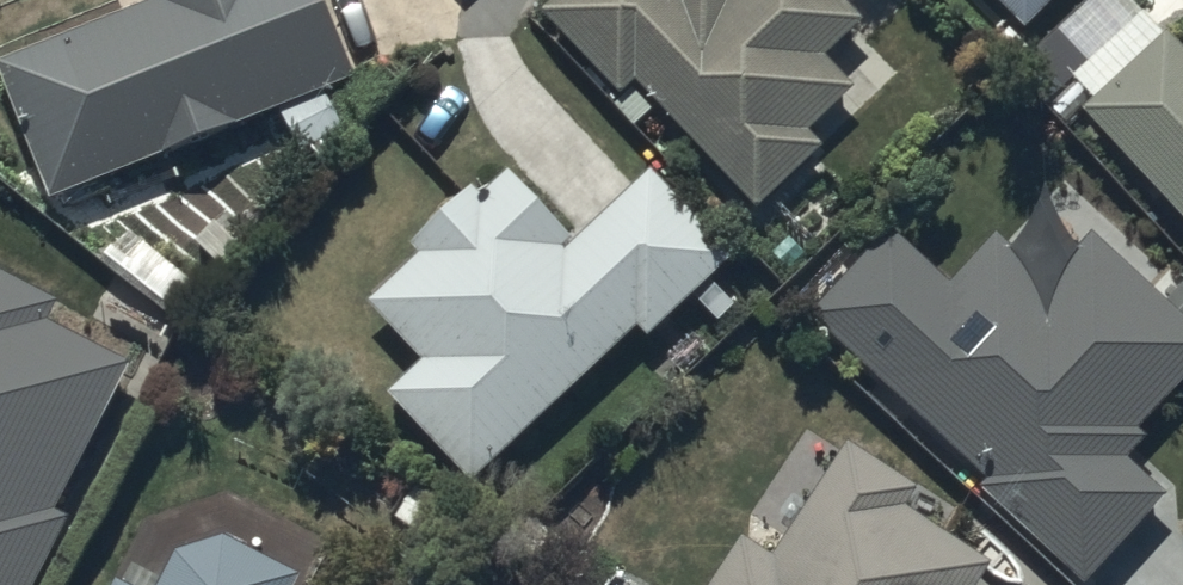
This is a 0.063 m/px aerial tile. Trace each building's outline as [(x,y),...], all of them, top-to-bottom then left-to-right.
[(166,0),(11,62),(63,192),(362,74),(332,0),(166,0)] [(551,6),(630,85),(645,71),(682,107),(674,115),(762,202),(820,144),(809,134),(842,102),(856,116),(899,72),(867,40),(878,21),(857,0),(557,0),(551,6)] [(1033,20),(1053,0),(1012,0),(1033,20)] [(1175,27),(1089,106),(1182,208),(1182,35),(1175,27)] [(579,242),(514,170),(486,195),(479,186),(420,240),(431,251),(378,299),(437,363),(401,396),(475,478),(644,326),(655,337),(741,260),(659,170),(579,242)] [(1097,233),(1002,239),(957,288),(898,234),(822,315),(1006,484),(994,497),(1089,584),(1097,584),(1181,494),(1141,458),(1157,441),(1150,434),(1182,398),(1182,312),(1097,233)] [(129,363),(48,325),(61,297),(0,268),(0,584),(46,584),(77,519),(58,510),(129,363)] [(856,445),(786,556),(749,533),(716,584),(983,584),(994,568),(909,515),(925,489),(856,445)] [(302,573),(232,540),(182,556),(168,584),(296,584),(302,573)]
